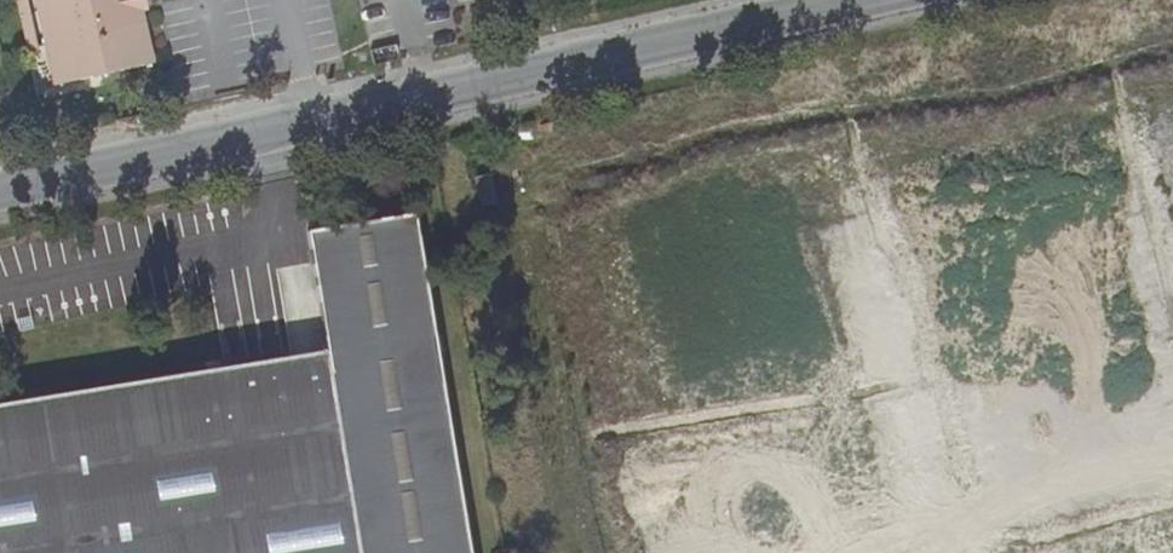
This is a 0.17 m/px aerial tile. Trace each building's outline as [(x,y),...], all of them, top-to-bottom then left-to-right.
[(17,24),(28,21),(23,0),(12,0),(17,24)] [(43,46),(64,41),(73,81),(150,64),(137,11),(143,9),(141,0),(32,0),(43,46)] [(28,21),(17,24),(23,51),(34,48),(28,21)] [(497,203),(490,173),(475,177),(481,206),(497,203)] [(0,401),(0,552),(467,552),(412,212),(302,230),(322,349),(0,401)]
